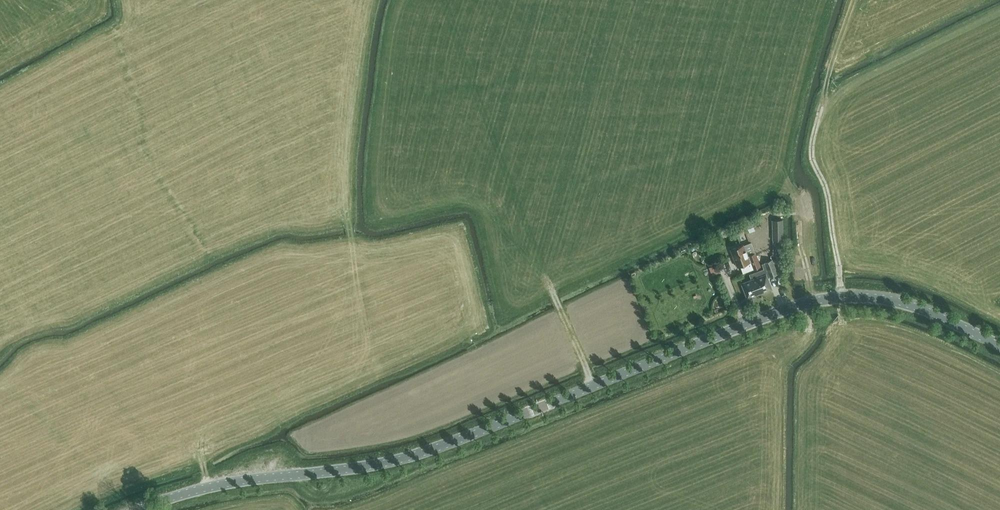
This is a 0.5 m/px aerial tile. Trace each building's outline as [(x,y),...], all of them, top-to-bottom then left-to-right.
[(783,239),(783,219),(772,219),(773,240),(783,239)] [(755,230),(752,221),(746,223),(750,232),(755,230)] [(742,225),(734,227),(737,235),(745,232),(742,225)] [(755,253),(751,242),(744,245),(743,244),(731,249),(733,255),(737,267),(740,266),(743,273),(760,266),(755,253)] [(772,260),(761,264),(763,268),(749,274),(751,279),(741,283),(747,298),(772,289),(767,277),(777,274),(772,260)] [(717,264),(709,267),(712,275),(720,272),(717,264)]
